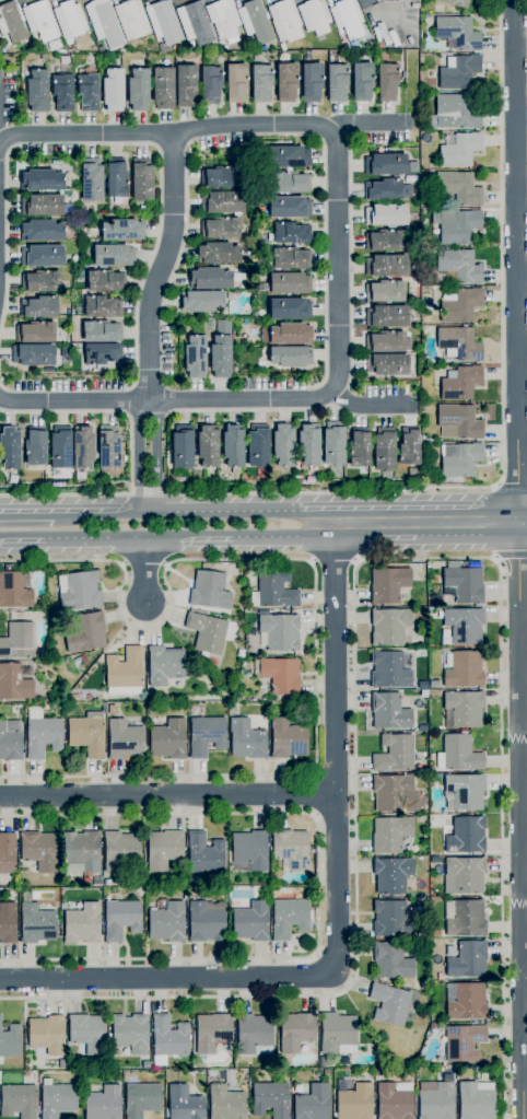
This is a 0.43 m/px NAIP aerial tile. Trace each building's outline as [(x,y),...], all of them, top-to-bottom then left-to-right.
[(1,35),(0,32),(0,5),(13,0),(15,4),(17,3),(24,21),(21,22),(27,38),(12,44),(8,33),(1,35)] [(28,5),(41,0),(47,0),(60,35),(58,36),(58,37),(43,44),(38,31),(31,34),(21,9),(28,5)] [(59,4),(70,0),(73,0),(74,4),(79,3),(89,30),(83,32),(84,33),(71,38),(71,36),(63,39),(52,10),(60,7),(59,4)] [(91,1),(94,0),(108,0),(125,44),(109,50),(104,38),(97,40),(84,7),(91,1)] [(113,7),(129,0),(133,0),(133,1),(136,0),(138,0),(151,32),(145,34),(147,35),(133,39),(133,38),(126,42),(113,7)] [(168,0),(184,39),(165,47),(162,37),(156,39),(144,8),(160,2),(168,0)] [(198,47),(195,38),(187,40),(175,10),(199,0),(214,40),(198,47)] [(204,7),(221,0),(225,0),(225,1),(228,0),(231,0),(241,25),(235,27),(238,35),(236,36),(238,42),(229,46),(225,37),(220,39),(213,23),(211,24),(204,7)] [(243,4),(253,0),(259,0),(264,14),(267,13),(269,19),(266,20),(273,39),(258,45),(254,33),(246,36),(236,10),(244,7),(243,4)] [(273,4),(284,0),(291,0),(302,25),(300,26),(303,36),(288,43),(286,39),(279,43),(271,22),(272,21),(267,8),(273,5),(273,4)] [(303,3),(311,0),(317,0),(317,1),(320,0),(323,0),(330,20),(326,22),(329,32),(316,37),(313,31),(306,33),(296,7),(303,3)] [(333,4),(344,0),(354,0),(363,22),(360,23),(364,36),(348,42),(342,27),(336,30),(328,9),(335,7),(333,4)] [(435,2),(436,0),(468,0),(466,9),(435,2)] [(480,51),(454,50),(454,39),(434,38),(435,18),(471,18),(471,32),(480,33),(480,51)] [(4,48),(1,37),(5,35),(10,46),(4,48)] [(50,51),(47,44),(59,39),(62,47),(50,51)] [(470,90),(438,90),(438,68),(446,68),(446,58),(454,58),(454,57),(469,56),(469,55),(480,55),(480,73),(470,73),(470,90)] [(353,102),(353,97),(352,97),(352,63),(362,63),(362,62),(373,62),(373,88),(371,88),(371,97),(370,97),(370,102),(353,102)] [(227,103),(227,98),(226,98),(226,65),(237,65),(237,63),(246,63),(246,72),(247,72),(247,90),(244,90),(244,103),(227,103)] [(294,103),(278,103),(278,98),(277,98),(277,65),(286,65),(286,63),(297,63),(297,89),(294,89),(294,103)] [(303,102),(303,98),(302,98),(302,63),(312,63),(323,63),(323,90),(319,90),(319,102),(303,102)] [(395,102),(388,102),(388,98),(377,98),(377,65),(389,63),(389,65),(398,65),(398,74),(397,74),(397,84),(395,84),(395,95),(395,102)] [(328,102),(328,100),(327,100),(327,65),(339,65),(339,66),(348,66),(348,84),(344,84),(344,102),(328,102)] [(177,107),(177,103),(176,103),(175,67),(197,66),(197,101),(194,101),(194,107),(177,107)] [(253,103),(253,101),(251,101),(251,66),(262,66),(272,66),(272,85),(269,85),(269,103),(253,103)] [(202,105),(202,102),(201,102),(201,67),(213,67),(213,68),(222,68),(222,88),(219,88),(220,104),(202,105)] [(173,110),(156,110),(155,103),(153,103),(153,68),(173,68),(173,105),(173,110)] [(98,112),(81,112),(80,96),(77,96),(77,75),(84,75),(84,69),(91,69),(91,74),(97,74),(98,112)] [(106,113),(106,105),(103,105),(102,79),(106,79),(105,69),(122,69),(124,112),(106,113)] [(130,112),(130,105),(128,105),(128,79),(130,79),(130,69),(148,69),(149,107),(147,107),(147,112),(130,112)] [(43,113),(30,113),(30,105),(26,105),(26,79),(30,79),(30,70),(47,70),(47,108),(43,108),(43,113)] [(55,113),(55,96),(51,96),(51,75),(60,75),(60,74),(72,74),(72,112),(55,113)] [(481,129),(435,129),(435,128),(428,128),(428,116),(435,116),(435,95),(472,95),(472,110),(478,110),(478,107),(481,107),(481,129)] [(471,167),(440,167),(438,145),(445,145),(444,136),(455,136),(455,133),(482,133),(482,151),(471,151),(471,167)] [(268,167),(268,148),(302,147),(302,150),(308,150),(309,166),(268,167)] [(406,175),(365,175),(364,158),(372,158),(372,154),(406,154),(406,175)] [(103,201),(82,201),(81,160),(98,159),(98,166),(103,166),(103,201)] [(107,197),(106,159),(125,159),(125,172),(127,172),(128,197),(107,197)] [(153,200),(132,200),(131,159),(150,159),(150,166),(153,166),(153,200)] [(239,187),(200,187),(200,170),(213,170),(213,166),(239,166),(239,187)] [(62,190),(21,190),(21,183),(21,173),(27,173),(27,170),(55,170),(55,173),(62,173),(62,190)] [(271,193),(270,173),(296,172),(296,175),(306,175),(309,175),(309,191),(271,193)] [(482,205),(455,206),(455,195),(435,195),(435,173),(472,173),(472,188),(481,188),(482,205)] [(401,200),(364,200),(364,183),(382,183),(382,179),(401,179),(401,200)] [(244,213),(206,213),(206,212),(200,212),(200,195),(208,195),(208,193),(244,191),(244,213)] [(63,215),(21,215),(21,198),(28,198),(28,195),(63,195),(63,215)] [(311,217),(306,217),(306,218),(269,219),(269,217),(266,217),(266,208),(269,208),(269,197),(303,197),(303,200),(311,200),(311,217)] [(407,225),(370,225),(364,225),(364,208),(372,208),(372,205),(407,205),(407,225)] [(471,244),(440,244),(440,223),(455,223),(455,211),(481,211),(481,229),(472,229),(471,244)] [(238,238),(206,238),(206,236),(200,237),(200,221),(204,221),(213,220),(213,218),(239,218),(239,229),(238,229),(238,238)] [(63,241),(22,242),(22,223),(27,223),(27,220),(55,220),(55,223),(63,223),(63,241)] [(139,241),(101,241),(101,223),(110,223),(110,220),(136,220),(136,223),(143,223),(143,234),(139,234),(139,241)] [(311,243),(273,243),(273,222),(294,222),(294,226),(311,226),(311,243)] [(364,250),(364,234),(368,234),(368,233),(377,233),(377,230),(403,230),(403,237),(411,237),(411,250),(370,252),(370,250),(364,250)] [(239,264),(197,264),(197,256),(197,246),(204,245),(204,243),(231,243),(231,246),(239,246),(239,264)] [(63,266),(21,267),(21,248),(27,248),(27,246),(63,245),(63,266)] [(134,266),(93,266),(91,266),(91,256),(93,256),(93,245),(128,245),(128,248),(134,248),(134,266)] [(307,267),(272,267),(272,258),(271,258),(271,247),(296,247),(296,250),(307,250),(307,267)] [(482,284),(471,284),(471,282),(455,283),(455,271),(436,271),(436,250),(472,250),(472,265),(478,265),(478,264),(481,264),(482,284)] [(408,276),(365,276),(365,258),(372,258),(372,255),(407,255),(408,276)] [(189,289),(189,282),(189,271),(196,271),(196,268),(222,268),(222,272),(232,272),(232,273),(241,273),(241,282),(232,282),(232,289),(189,289)] [(121,291),(86,291),(86,270),(112,270),(112,273),(121,273),(121,291)] [(60,292),(21,292),(21,273),(35,273),(35,271),(60,271),(60,292)] [(311,293),(269,293),(269,292),(256,292),(256,283),(269,283),(269,273),(304,273),(304,276),(311,276),(311,293)] [(405,302),(365,302),(365,283),(378,283),(378,280),(405,280),(405,302)] [(472,322),(441,322),(441,301),(442,301),(442,294),(456,294),(456,289),(470,289),(470,288),(483,288),(483,306),(472,306),(472,322)] [(214,312),(188,312),(188,308),(181,308),(181,298),(186,298),(186,292),(223,292),(223,307),(214,307),(214,312)] [(83,317),(83,308),(84,308),(84,295),(94,295),(94,296),(105,296),(105,300),(121,299),(121,316),(83,317)] [(58,317),(20,317),(20,300),(37,300),(37,296),(58,296),(58,317)] [(312,319),(269,319),(269,317),(267,318),(267,310),(269,310),(269,299),(304,299),(304,301),(312,301),(312,319)] [(407,326),(365,327),(365,310),(373,310),(373,306),(408,305),(408,316),(409,316),(409,325),(407,325),(407,326)] [(117,342),(82,342),(82,320),(109,320),(109,324),(117,324),(117,342)] [(55,342),(21,342),(15,342),(15,325),(28,325),(28,322),(55,322),(55,342)] [(307,345),(269,345),(269,343),(261,343),(261,328),(269,328),(269,326),(279,326),(279,324),(304,324),(304,326),(312,326),(312,338),(307,338),(307,345)] [(188,377),(187,372),(185,372),(185,345),(187,345),(187,336),(192,336),(192,325),(203,325),(203,336),(206,336),(206,373),(199,373),(199,377),(188,377)] [(482,362),(472,362),(472,360),(456,360),(456,358),(445,358),(445,349),(436,349),(436,328),(473,328),(472,343),(482,343),(482,362)] [(366,352),(365,335),(370,335),(378,335),(378,331),(405,330),(405,338),(411,338),(411,350),(403,350),(403,351),(366,352)] [(225,378),(213,378),(213,371),(210,371),(210,345),(212,345),(212,336),(231,336),(231,374),(225,374),(225,378)] [(54,365),(19,365),(19,363),(12,363),(12,346),(54,345),(54,365)] [(105,365),(84,365),(84,345),(121,345),(121,362),(105,362),(105,365)] [(304,368),(279,368),(279,364),(269,364),(269,347),(307,347),(307,352),(311,352),(311,364),(304,364),(304,368)] [(408,375),(374,375),(374,373),(366,373),(366,355),(371,355),(371,354),(408,354),(408,375)] [(472,399),(441,399),(441,378),(447,378),(447,371),(456,371),(456,366),(471,366),(471,365),(482,365),(482,387),(479,387),(479,384),(472,384),(472,399)] [(482,440),(472,440),(472,438),(457,438),(441,438),(441,427),(437,427),(437,406),(475,406),(475,421),(480,421),(480,418),(482,418),(482,440)] [(341,478),(329,478),(329,466),(333,466),(333,464),(323,465),(323,430),(326,430),(326,422),(341,422),(341,427),(344,427),(344,464),(341,464),(341,466),(341,478)] [(190,469),(183,469),(183,467),(172,467),(172,433),(175,433),(175,424),(191,424),(191,430),(192,430),(192,467),(190,467),(190,469)] [(267,468),(258,468),(258,466),(247,466),(248,431),(250,431),(250,424),(268,424),(268,429),(268,466),(267,466),(267,468)] [(294,467),(277,467),(277,457),(272,457),(272,432),(276,432),(276,424),(288,424),(288,429),(294,429),(294,467)] [(318,467),(301,467),(301,458),(297,458),(297,431),(301,431),(301,424),(313,424),(313,429),(318,429),(318,467)] [(119,468),(98,468),(98,426),(116,426),(116,433),(119,433),(119,468)] [(218,468),(200,468),(200,459),(197,459),(197,432),(200,432),(200,426),(212,426),(212,430),(218,430),(218,468)] [(241,474),(232,474),(232,467),(226,467),(226,461),(227,461),(227,458),(223,458),(222,432),(225,432),(225,426),(237,426),(237,429),(243,429),(244,467),(241,467),(241,474)] [(2,461),(0,461),(0,434),(2,434),(2,428),(19,427),(19,431),(20,431),(20,469),(2,469),(2,461)] [(44,470),(27,470),(27,465),(25,465),(25,441),(28,441),(27,427),(45,427),(46,465),(44,465),(44,470)] [(71,468),(50,468),(50,427),(70,427),(70,431),(71,431),(71,468)] [(73,469),(73,427),(91,427),(91,433),(93,433),(94,459),(90,459),(90,463),(91,463),(91,468),(73,469)] [(360,467),(349,467),(349,459),(348,459),(348,442),(351,442),(351,432),(352,432),(352,428),(368,428),(368,432),(370,432),(370,466),(360,466),(360,467)] [(393,480),(382,480),(382,473),(384,473),(384,470),(374,470),(374,434),(376,435),(376,428),(395,428),(395,469),(393,469),(393,480)] [(398,465),(398,455),(399,455),(398,444),(401,444),(401,428),(418,428),(418,430),(419,430),(419,464),(398,465)] [(442,483),(441,456),(444,456),(444,445),(456,445),(456,444),(471,444),(471,443),(483,443),(483,462),(473,462),(473,477),(462,477),(462,483),(442,483)] [(419,478),(408,478),(408,468),(419,468),(419,478)] [(483,605),(479,604),(455,604),(455,596),(443,596),(443,569),(446,569),(446,561),(459,561),(459,569),(482,569),(482,584),(483,584),(483,605)] [(375,605),(371,605),(371,584),(372,584),(372,569),(410,569),(411,587),(398,587),(399,604),(375,605)] [(60,610),(59,593),(58,576),(65,575),(65,574),(90,572),(90,571),(97,570),(98,583),(96,583),(96,591),(99,591),(101,607),(96,607),(95,606),(60,610)] [(229,610),(219,609),(219,608),(195,605),(194,606),(188,606),(190,588),(194,590),(196,570),(225,574),(223,592),(231,593),(229,610)] [(292,607),(282,607),(282,606),(250,606),(250,592),(258,592),(257,571),(280,571),(280,570),(290,570),(290,583),(283,583),(283,590),(298,590),(298,607),(292,607)] [(33,607),(0,608),(0,572),(24,572),(24,591),(33,591),(33,607)] [(481,644),(452,644),(452,627),(443,627),(443,618),(438,618),(438,611),(443,611),(443,609),(483,608),(483,625),(481,625),(481,644)] [(372,646),(372,633),(373,633),(372,627),(371,609),(375,609),(375,610),(411,609),(411,627),(403,627),(403,644),(379,645),(379,646),(372,646)] [(67,653),(65,634),(77,632),(73,616),(102,611),(105,631),(104,631),(106,646),(67,653)] [(208,656),(200,655),(201,651),(194,650),(198,631),(184,628),(188,611),(227,621),(227,622),(233,623),(230,641),(224,640),(220,656),(208,653),(208,656)] [(298,651),(291,652),(291,651),(267,651),(267,632),(258,633),(258,615),(270,615),(270,616),(294,616),(294,615),(298,615),(298,631),(297,631),(297,639),(298,639),(298,651)] [(10,658),(0,658),(0,638),(8,638),(8,622),(33,622),(34,657),(10,657),(10,658)] [(106,695),(106,665),(105,665),(105,655),(117,655),(117,662),(125,662),(125,646),(142,645),(142,652),(141,652),(141,663),(141,687),(140,687),(140,693),(106,695)] [(149,687),(149,676),(149,651),(148,651),(148,646),(164,645),(164,649),(184,649),(184,678),(166,678),(166,687),(149,687)] [(371,688),(371,672),(374,672),(374,664),(371,664),(371,651),(378,651),(378,652),(403,652),(403,671),(411,669),(412,687),(371,688)] [(480,687),(480,686),(454,687),(444,687),(443,669),(452,669),(452,667),(446,667),(445,654),(452,653),(452,651),(480,651),(481,671),(483,671),(483,687),(480,687)] [(298,695),(271,695),(271,678),(259,678),(259,658),(298,660),(297,675),(298,675),(298,695)] [(17,698),(0,699),(0,664),(21,663),(21,667),(30,667),(30,675),(21,675),(22,680),(34,680),(34,699),(17,699),(17,698)] [(452,727),(445,727),(445,710),(444,710),(443,692),(484,691),(484,708),(481,708),(482,727),(452,727)] [(412,728),(397,728),(373,728),(373,712),(372,712),(372,692),(376,692),(400,692),(400,709),(412,709),(412,728)] [(44,760),(26,760),(26,754),(27,754),(27,719),(28,719),(27,707),(42,707),(42,719),(62,719),(62,751),(50,751),(50,744),(44,745),(44,760)] [(168,759),(168,757),(149,757),(149,726),(167,726),(167,719),(185,718),(186,759),(168,759)] [(207,759),(189,759),(189,755),(190,755),(190,718),(225,718),(225,739),(226,739),(226,750),(213,750),(213,743),(207,743),(207,759)] [(267,759),(247,759),(247,757),(231,757),(231,733),(230,733),(230,718),(249,718),(249,730),(266,730),(266,754),(267,754),(267,759)] [(288,758),(271,758),(271,754),(271,728),(271,718),(289,718),(289,725),(307,725),(307,756),(288,756),(288,758)] [(104,760),(86,760),(86,746),(68,746),(68,719),(103,719),(103,743),(104,743),(104,760)] [(125,760),(107,760),(107,756),(108,756),(108,719),(126,719),(126,726),(144,726),(144,757),(125,757),(125,760)] [(2,759),(0,759),(0,720),(4,720),(4,721),(21,721),(21,732),(22,756),(22,760),(2,760),(2,759)] [(389,771),(372,771),(372,754),(387,754),(387,747),(380,747),(380,734),(390,734),(390,735),(412,735),(413,770),(389,770),(389,771)] [(483,770),(468,770),(468,769),(436,770),(436,753),(443,753),(443,735),(470,734),(470,753),(483,753),(483,770)] [(482,811),(453,811),(453,809),(447,809),(447,803),(444,797),(444,774),(479,774),(484,774),(484,791),(482,791),(482,811)] [(375,812),(374,792),(373,792),(372,776),(377,776),(377,777),(412,776),(412,790),(415,790),(415,799),(420,801),(420,809),(418,811),(375,812)] [(484,853),(481,853),(481,852),(455,852),(455,853),(445,853),(445,836),(453,836),(453,817),(479,817),(479,816),(485,816),(485,829),(483,829),(483,837),(484,837),(484,853)] [(373,854),(372,834),(374,834),(373,818),(398,818),(398,817),(412,817),(413,837),(401,837),(401,853),(377,853),(377,854),(373,854)] [(290,871),(282,871),(282,860),(273,860),(272,836),(271,836),(271,830),(292,830),(292,831),(307,831),(307,856),(308,856),(308,871),(290,871)] [(83,883),(83,873),(63,873),(63,840),(62,840),(62,832),(75,832),(75,834),(83,834),(83,832),(99,831),(99,838),(98,838),(98,873),(91,873),(91,882),(83,883)] [(105,873),(104,838),(103,838),(103,832),(120,831),(120,835),(139,835),(140,873),(105,873)] [(166,873),(148,873),(148,832),(163,832),(163,831),(184,831),(184,836),(183,836),(183,860),(166,860),(166,873)] [(223,872),(189,873),(188,849),(188,835),(187,835),(187,831),(204,831),(204,847),(212,847),(212,840),(224,840),(224,850),(223,850),(223,872)] [(267,871),(250,872),(249,864),(232,864),(232,834),(250,834),(250,831),(268,831),(268,837),(267,837),(267,871)] [(37,873),(37,861),(21,862),(21,837),(20,837),(20,832),(39,832),(39,834),(55,834),(56,872),(37,873)] [(15,874),(0,874),(0,834),(14,834),(15,874)] [(482,894),(444,894),(444,875),(445,875),(445,858),(481,858),(485,858),(485,874),(482,874),(482,894)] [(406,895),(376,895),(376,875),(373,875),(373,859),(377,859),(402,859),(413,859),(413,876),(406,876),(406,895)] [(93,886),(92,878),(102,877),(103,886),(93,886)] [(37,944),(21,944),(21,902),(22,902),(22,900),(30,900),(30,902),(38,902),(38,911),(56,911),(56,941),(37,941),(37,944)] [(268,942),(251,942),(251,939),(232,939),(232,909),(250,909),(250,900),(268,900),(268,942)] [(272,942),(272,935),(273,935),(273,900),(308,900),(308,922),(309,922),(309,932),(296,932),(296,925),(290,925),(290,941),(272,942)] [(485,936),(480,936),(480,935),(456,935),(456,936),(445,936),(445,920),(444,901),(453,901),(453,900),(483,900),(483,920),(485,920),(485,936)] [(121,943),(104,943),(104,935),(105,935),(105,901),(140,901),(140,924),(141,924),(141,934),(129,934),(129,926),(121,926),(121,943)] [(185,942),(168,943),(168,940),(149,940),(149,910),(160,910),(160,901),(166,901),(184,901),(184,912),(184,936),(185,942)] [(206,942),(188,942),(188,936),(189,936),(189,901),(206,901),(206,902),(211,902),(211,905),(216,905),(216,901),(223,901),(223,931),(225,931),(225,942),(212,942),(212,940),(206,940),(206,942)] [(378,937),(373,937),(373,921),(375,921),(375,913),(374,913),(374,901),(406,901),(406,919),(414,919),(414,936),(378,936),(378,937)] [(16,943),(0,943),(0,941),(0,903),(15,902),(16,943)] [(83,943),(83,941),(77,941),(77,943),(63,944),(63,935),(65,935),(63,911),(82,910),(82,902),(99,902),(99,943),(83,943)] [(446,977),(446,958),(458,958),(457,942),(481,942),(481,941),(487,941),(487,960),(485,960),(485,977),(446,977)] [(414,978),(375,978),(375,963),(373,963),(373,942),(378,942),(378,943),(401,942),(401,959),(414,958),(414,978)] [(402,1027),(382,1022),(380,1023),(372,1019),(375,1007),(379,1010),(382,1002),(368,999),(372,982),(376,983),(411,992),(402,1027)] [(487,1019),(481,1019),(481,1018),(456,1018),(456,1019),(446,1019),(446,1003),(445,1003),(445,983),(483,983),(483,1002),(485,1002),(487,1019)] [(355,1053),(321,1053),(320,1018),(320,1013),(337,1013),(337,1016),(356,1016),(356,1045),(355,1045),(355,1053)] [(148,1056),(130,1056),(130,1047),(112,1047),(112,1023),(112,1015),(125,1015),(125,1017),(131,1017),(131,1014),(148,1014),(148,1021),(148,1056)] [(165,1063),(153,1063),(153,1056),(152,1018),(152,1014),(169,1014),(169,1030),(176,1030),(176,1023),(189,1023),(189,1033),(188,1033),(188,1054),(165,1056),(165,1063)] [(215,1054),(196,1054),(196,1015),(211,1015),(231,1014),(232,1042),(215,1042),(215,1054)] [(236,1054),(236,1045),(237,1044),(237,1019),(236,1019),(236,1014),(253,1014),(253,1016),(271,1016),(272,1046),(272,1053),(236,1054)] [(298,1054),(280,1054),(280,1015),(295,1015),(295,1014),(315,1014),(315,1041),(298,1041),(298,1054)] [(85,1056),(85,1044),(69,1044),(69,1019),(68,1019),(68,1015),(89,1015),(89,1016),(104,1016),(104,1041),(105,1041),(105,1056),(85,1056)] [(2,1064),(0,1064),(0,1016),(1,1016),(1,1031),(9,1031),(9,1025),(21,1024),(21,1035),(21,1057),(2,1057),(2,1064)] [(63,1057),(47,1057),(47,1048),(28,1048),(28,1018),(47,1018),(47,1016),(63,1016),(63,1057)] [(478,1062),(468,1062),(446,1062),(445,1026),(482,1026),(482,1025),(487,1025),(487,1042),(473,1042),(473,1050),(478,1050),(478,1062)] [(372,1083),(372,1118),(337,1118),(337,1092),(338,1092),(337,1081),(344,1081),(346,1092),(354,1092),(354,1083),(372,1083)] [(453,1082),(454,1118),(418,1118),(418,1117),(418,1091),(436,1091),(436,1082),(453,1082)] [(494,1089),(494,1118),(475,1118),(458,1118),(458,1117),(459,1117),(458,1082),(476,1082),(476,1083),(494,1083),(494,1089)] [(289,1118),(271,1118),(271,1108),(265,1108),(265,1116),(253,1116),(253,1083),(288,1083),(288,1118),(289,1118)] [(328,1083),(329,1118),(294,1118),(294,1096),(309,1095),(309,1083),(328,1083)] [(413,1116),(413,1118),(376,1118),(377,1118),(377,1083),(395,1083),(411,1083),(411,1091),(412,1091),(412,1116),(413,1116)] [(58,1112),(58,1118),(42,1118),(42,1109),(42,1085),(77,1084),(77,1112),(58,1112)] [(142,1111),(142,1118),(125,1118),(125,1109),(126,1109),(126,1084),(161,1084),(161,1111),(142,1111)] [(203,1096),(203,1118),(168,1118),(168,1084),(187,1084),(187,1096),(203,1096)] [(246,1092),(246,1118),(209,1118),(209,1084),(226,1084),(226,1093),(246,1092)] [(12,1117),(0,1117),(0,1108),(1,1108),(0,1086),(36,1085),(36,1118),(20,1118),(20,1112),(12,1112),(12,1117)] [(120,1085),(120,1118),(85,1118),(84,1093),(103,1093),(103,1085),(120,1085)]
